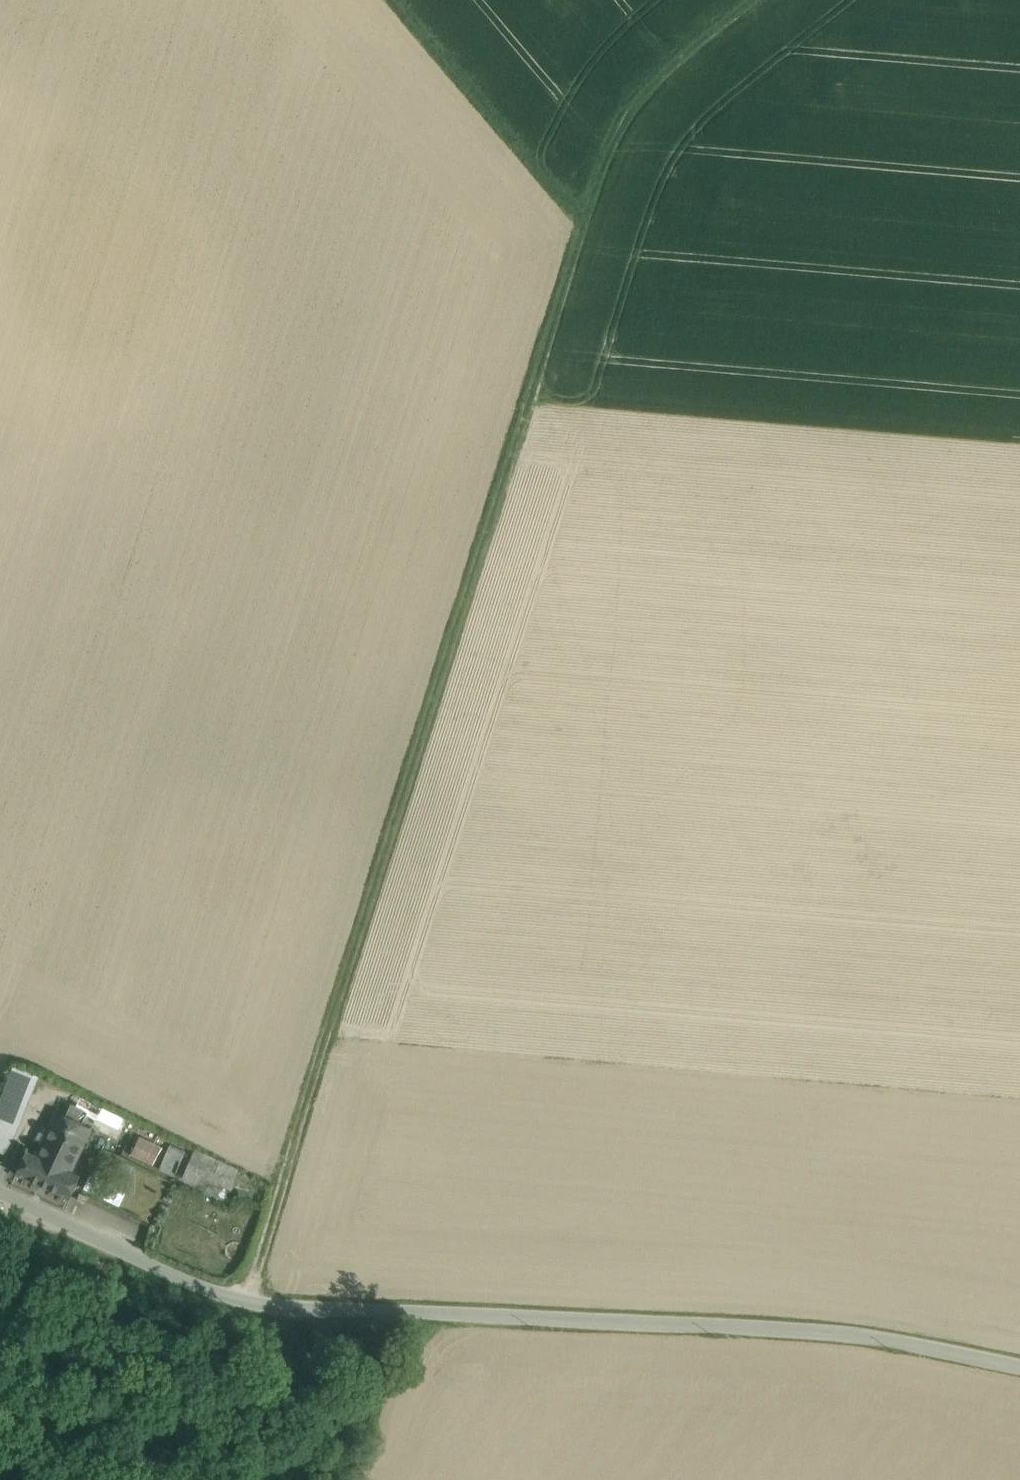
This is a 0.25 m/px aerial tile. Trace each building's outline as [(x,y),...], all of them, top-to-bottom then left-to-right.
[(0,1105),(0,1154),(13,1160),(40,1077),(13,1065),(0,1105)] [(16,1174),(69,1199),(79,1177),(71,1173),(91,1129),(55,1113),(35,1156),(26,1152),(16,1174)] [(134,1133),(126,1154),(156,1164),(164,1144),(134,1133)] [(128,1182),(136,1167),(103,1151),(95,1166),(128,1182)] [(234,1191),(235,1189),(243,1173),(197,1152),(189,1170),(234,1191)] [(92,1177),(87,1191),(121,1204),(126,1190),(92,1177)]
